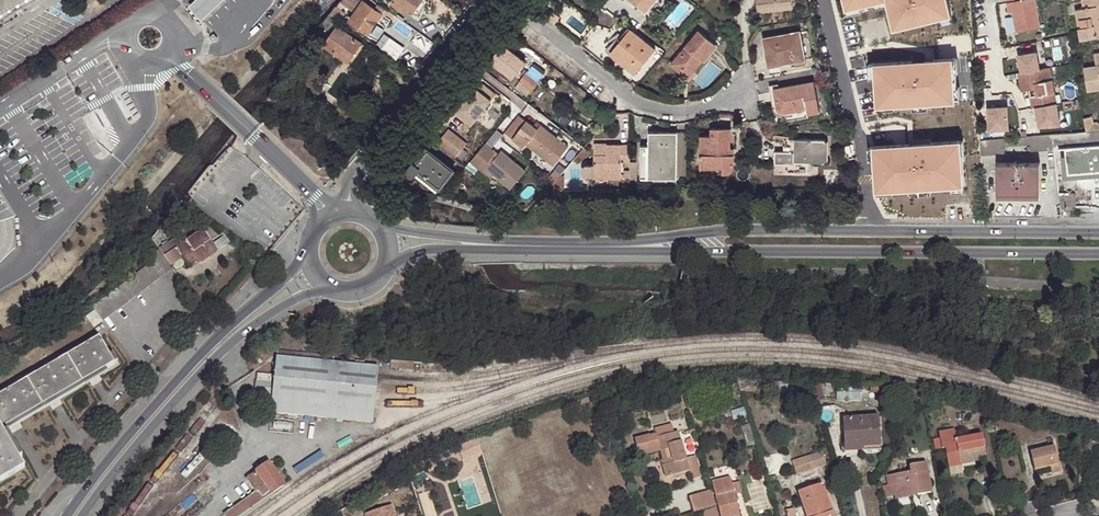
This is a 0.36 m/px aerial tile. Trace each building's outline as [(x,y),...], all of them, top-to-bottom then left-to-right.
[(22,0),(0,0),(0,13),(22,0)] [(187,6),(201,20),(223,0),(193,0),(187,6)] [(386,9),(381,6),(378,3),(375,8),(366,0),(365,0),(351,20),(368,33),(370,30),(378,36),(391,19),(383,13),(386,9)] [(392,3),(402,11),(404,8),(413,15),(414,13),(418,16),(428,1),(427,0),(394,0),(392,3)] [(646,11),(655,0),(632,0),(646,11)] [(758,13),(793,9),(793,0),(757,0),(758,13)] [(894,16),(897,15),(900,27),(952,13),(948,0),(890,0),(894,16)] [(1040,27),(1035,0),(1007,0),(1008,11),(1013,11),(1016,31),(1040,27)] [(1084,8),(1076,10),(1081,39),(1098,36),(1098,18),(1098,19),(1096,7),(1098,6),(1098,0),(1082,0),(1084,8)] [(331,14),(338,18),(342,13),(335,8),(332,12),(331,14)] [(334,23),(338,18),(331,14),(328,18),(334,23)] [(1013,16),(1005,17),(1007,30),(1014,29),(1013,16)] [(325,44),(348,61),(362,42),(338,26),(325,44)] [(631,30),(612,52),(637,72),(656,50),(631,30)] [(670,65),(678,72),(681,69),(687,73),(699,59),(702,62),(715,46),(699,31),(670,65)] [(764,39),(768,63),(785,60),(786,65),(806,61),(801,32),(764,39)] [(400,57),(405,44),(388,37),(383,50),(400,57)] [(362,42),(348,61),(353,64),(366,46),(362,42)] [(499,59),(494,64),(513,79),(526,63),(503,45),(495,55),(499,59)] [(715,46),(702,62),(704,64),(718,48),(715,46)] [(1019,54),(1022,71),(1040,68),(1037,51),(1019,54)] [(1096,53),(1098,66),(1085,67),(1088,91),(1098,90),(1098,53),(1096,53)] [(681,69),(678,72),(687,79),(702,62),(699,59),(687,73),(681,69)] [(952,59),(874,64),(876,106),(955,102),(952,59)] [(1019,72),(1022,90),(1029,89),(1032,107),(1035,106),(1057,103),(1050,66),(1040,68),(1022,71),(1019,72)] [(529,74),(521,84),(531,92),(539,83),(529,74)] [(476,81),(454,110),(473,124),(496,95),(484,85),(484,86),(476,81)] [(815,84),(779,90),(776,90),(775,91),(777,101),(778,107),(779,110),(780,112),(781,113),(784,114),(788,114),(797,112),(807,111),(808,116),(821,114),(815,84)] [(776,90),(779,90),(778,86),(770,87),(773,102),(774,111),(776,114),(777,115),(779,117),(781,118),(784,118),(788,118),(793,117),(795,121),(809,118),(808,116),(807,111),(797,112),(788,114),(784,114),(781,113),(780,112),(779,110),(778,107),(777,101),(775,91),(776,90)] [(1057,103),(1035,106),(1038,126),(1060,124),(1057,103)] [(1006,106),(987,107),(989,129),(1008,128),(1006,106)] [(1098,130),(1098,123),(1097,122),(1093,123),(1092,117),(1084,119),(1086,131),(1098,130)] [(526,144),(538,153),(554,165),(568,147),(541,126),(537,130),(526,121),(513,138),(524,147),(526,144)] [(702,136),(702,168),(724,167),(724,175),(727,175),(730,175),(731,174),(733,173),(734,171),(735,169),(735,155),(731,155),(731,149),(732,129),(712,129),(712,136),(702,136)] [(448,130),(440,140),(440,142),(457,156),(458,155),(463,160),(468,154),(462,149),(467,144),(448,130)] [(641,146),(641,179),(678,179),(678,133),(650,134),(649,147),(641,146)] [(980,140),(981,155),(1005,153),(1005,147),(1029,145),(1029,151),(1054,149),(1053,145),(1052,134),(980,140)] [(825,161),(825,142),(825,140),(786,140),(785,149),(789,149),(789,152),(775,152),(775,164),(785,165),(785,173),(808,173),(808,163),(825,163),(825,161)] [(960,142),(873,148),(877,193),(963,187),(960,142)] [(630,163),(630,146),(608,145),(608,156),(595,156),(595,166),(592,166),(588,166),(587,167),(585,168),(584,171),(584,173),(584,175),(585,176),(587,178),(594,178),(594,174),(609,174),(609,178),(622,178),(622,163),(630,163)] [(1067,155),(1068,173),(1098,170),(1098,145),(1066,147),(1067,155)] [(428,150),(416,166),(414,165),(411,169),(409,172),(408,173),(408,175),(410,176),(412,178),(414,178),(415,178),(417,176),(436,192),(454,170),(428,150)] [(502,151),(487,170),(512,189),(527,170),(502,151)] [(554,165),(538,153),(536,156),(552,168),(554,165)] [(1067,155),(1061,156),(1063,180),(1098,177),(1098,170),(1068,173),(1067,155)] [(998,163),(997,192),(1040,193),(1040,163),(998,163)] [(487,186),(502,197),(507,191),(492,180),(487,186)] [(1059,194),(1060,206),(1076,206),(1075,192),(1059,194)] [(14,249),(14,220),(0,195),(0,264),(14,249)] [(162,255),(171,266),(183,258),(189,266),(198,259),(201,263),(218,250),(203,229),(180,246),(175,239),(159,250),(162,255)] [(174,270),(162,255),(81,315),(93,331),(174,270)] [(99,338),(62,359),(77,385),(114,363),(99,338)] [(333,357),(276,351),(271,412),(371,422),(377,367),(332,363),(333,357)] [(62,359),(25,381),(40,407),(77,385),(62,359)] [(757,380),(745,378),(743,391),(755,393),(757,380)] [(3,428),(40,407),(25,381),(0,396),(0,424),(3,428)] [(815,386),(811,387),(816,402),(824,399),(819,381),(814,383),(815,386)] [(859,387),(843,386),(843,400),(859,400),(859,387)] [(843,419),(845,445),(862,444),(862,446),(880,445),(878,416),(843,419)] [(26,468),(3,428),(0,424),(0,483),(26,468)] [(656,436),(657,438),(673,433),(670,424),(654,429),(656,436)] [(949,468),(961,466),(960,461),(977,458),(986,456),(981,435),(956,441),(954,431),(938,434),(941,449),(945,449),(949,468)] [(686,460),(678,432),(673,433),(657,438),(656,436),(650,438),(649,436),(635,441),(639,455),(660,448),(661,451),(665,465),(662,466),(666,478),(689,472),(691,480),(701,477),(695,457),(686,460)] [(193,444),(188,449),(199,460),(204,455),(193,444)] [(862,444),(845,445),(845,452),(881,450),(880,445),(862,446),(862,444)] [(660,448),(639,455),(640,457),(661,451),(660,448)] [(1055,449),(1030,454),(1034,473),(1050,470),(1051,477),(1059,474),(1055,449)] [(793,462),(798,475),(826,465),(822,452),(793,462)] [(435,463),(432,458),(426,461),(408,469),(409,474),(435,463)] [(960,461),(961,466),(978,463),(977,458),(960,461)] [(226,515),(241,515),(284,485),(269,463),(247,479),(257,494),(226,515)] [(893,487),(894,493),(917,489),(918,496),(931,493),(926,463),(909,466),(910,473),(887,476),(889,487),(893,487)] [(837,470),(839,479),(849,476),(847,468),(837,470)] [(713,482),(722,515),(732,515),(739,514),(730,478),(713,482)] [(807,515),(834,515),(823,484),(799,492),(807,515)] [(917,489),(894,493),(895,500),(918,496),(917,489)] [(429,510),(436,506),(430,492),(422,496),(429,510)] [(391,504),(365,512),(366,515),(395,515),(391,504)]
